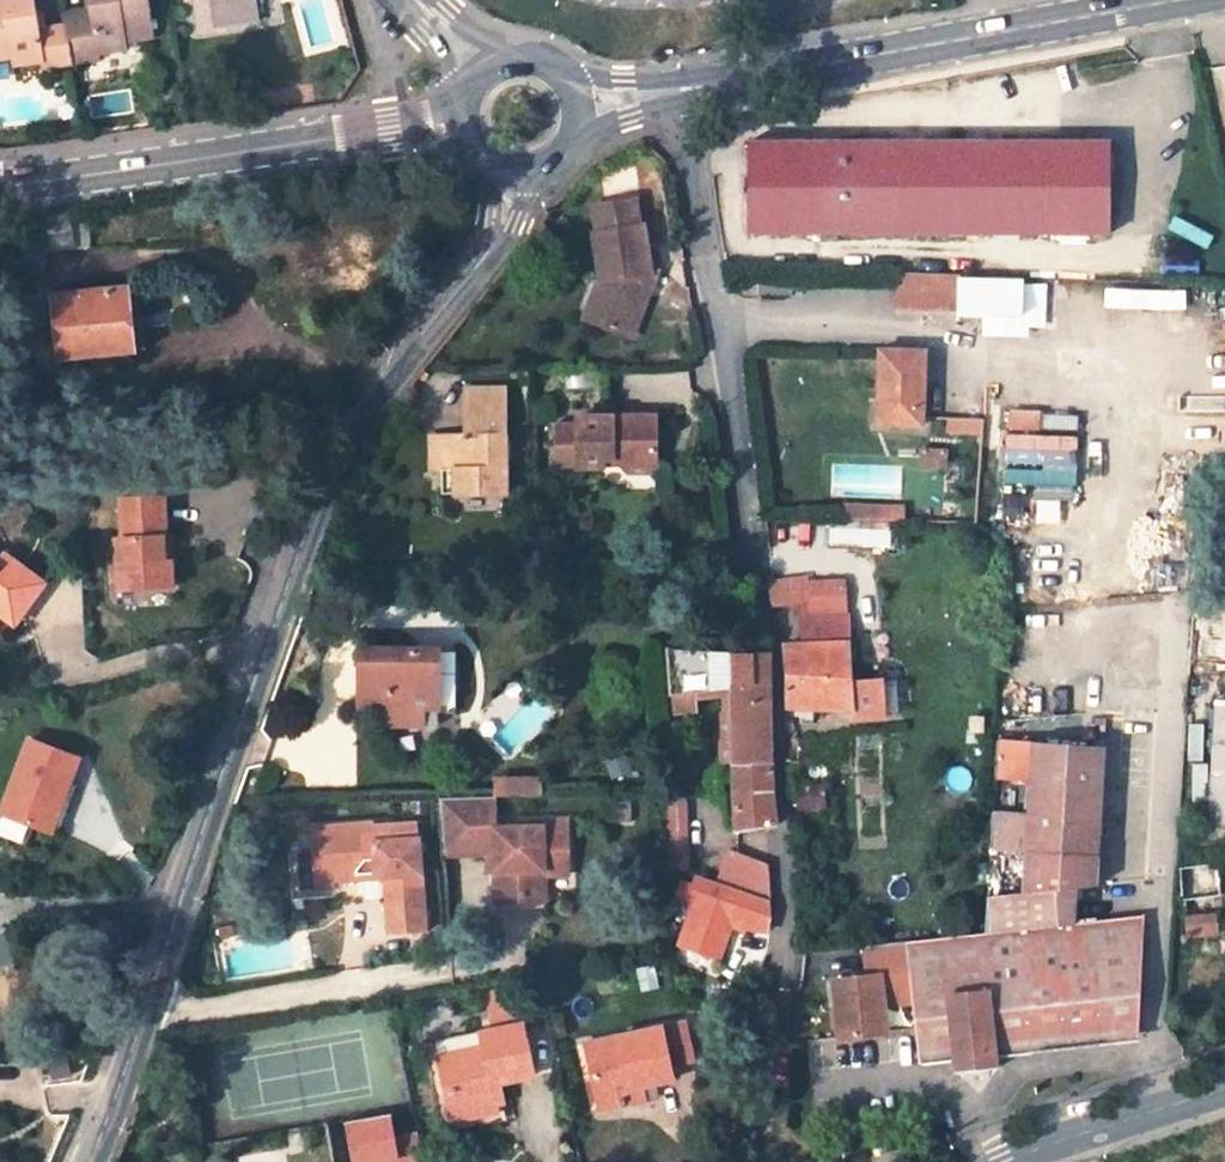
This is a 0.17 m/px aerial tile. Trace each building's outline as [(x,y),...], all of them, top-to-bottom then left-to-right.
[(11,57),(13,65),(43,61),(44,67),(71,64),(66,23),(37,27),(33,0),(0,0),(0,59),(11,57)] [(146,0),(90,0),(93,19),(66,23),(71,64),(99,60),(98,54),(126,50),(125,41),(152,38),(146,0)] [(258,22),(255,0),(196,0),(200,30),(258,22)] [(1111,140),(752,140),(752,233),(1111,233),(1111,140)] [(653,272),(645,225),(640,226),(636,200),(595,206),(598,233),(596,233),(604,280),(610,279),(595,322),(634,337),(651,295),(650,272),(653,272)] [(69,213),(72,250),(90,247),(87,211),(69,213)] [(47,254),(72,250),(69,213),(15,222),(20,275),(43,273),(47,254)] [(899,274),(898,311),(927,312),(929,276),(899,274)] [(929,276),(927,312),(960,313),(961,281),(961,278),(929,276)] [(585,318),(595,322),(610,279),(604,280),(600,280),(585,318)] [(960,313),(1023,315),(1024,282),(961,281),(960,313)] [(127,287),(53,293),(59,360),(135,352),(135,350),(127,290),(127,287)] [(140,289),(127,290),(135,350),(145,349),(140,289)] [(925,351),(882,350),(879,422),(923,423),(925,351)] [(506,389),(468,389),(468,424),(484,424),(484,435),(443,435),(443,472),(457,472),(457,494),(507,494),(506,389)] [(656,417),(579,417),(579,466),(605,467),(605,463),(619,463),(657,464),(656,417)] [(947,430),(982,431),(982,419),(947,418),(947,430)] [(1022,418),(1012,418),(1011,427),(1022,427),(1022,418)] [(443,472),(443,435),(430,436),(430,472),(443,472)] [(1082,437),(1074,436),(1073,445),(1081,445),(1082,437)] [(652,475),(657,464),(619,463),(630,474),(652,475)] [(443,494),(457,494),(457,472),(443,472),(443,494)] [(161,497),(119,499),(121,537),(122,559),(115,560),(116,589),(173,587),(171,556),(160,557),(158,535),(164,535),(161,497)] [(842,521),(866,522),(867,506),(842,505),(842,521)] [(866,522),(902,523),(903,508),(903,507),(867,506),(866,522)] [(892,533),(831,530),(831,546),(892,548),(892,533)] [(170,534),(164,535),(158,535),(160,557),(171,556),(170,534)] [(114,537),(115,560),(122,559),(121,537),(114,537)] [(14,626),(44,583),(4,553),(0,559),(0,615),(14,626)] [(851,644),(847,581),(810,582),(809,577),(770,583),(774,605),(798,601),(800,613),(802,613),(807,645),(788,646),(791,673),(791,707),(854,709),(855,718),(882,715),(881,688),(854,690),(852,671),(863,670),(862,643),(851,644)] [(442,650),(362,649),(361,690),(369,690),(369,707),(380,707),(379,726),(409,727),(410,707),(413,707),(438,708),(441,708),(442,650)] [(442,650),(441,708),(455,708),(456,650),(442,650)] [(726,704),(722,710),(724,763),(735,764),(771,763),(771,751),(769,694),(770,656),(761,656),(670,651),(676,712),(696,709),(696,692),(724,689),(724,694),(726,698),(734,697),(734,704),(726,704)] [(1218,701),(1211,821),(1224,822),(1224,702),(1218,701)] [(78,757),(28,740),(0,814),(45,830),(58,794),(64,796),(78,757)] [(810,759),(810,745),(798,745),(798,759),(810,759)] [(1001,747),(994,853),(1028,856),(1026,897),(1079,892),(1098,890),(1107,754),(1001,747)] [(775,808),(771,763),(735,764),(738,831),(777,826),(775,808)] [(544,780),(495,781),(496,798),(545,797),(544,780)] [(825,785),(798,787),(798,809),(824,808),(826,807),(825,785)] [(70,798),(64,796),(58,794),(45,830),(57,834),(70,798)] [(658,822),(686,821),(683,794),(656,795),(656,803),(658,822)] [(544,824),(520,825),(521,835),(498,836),(496,798),(493,798),(486,798),(442,799),(446,859),(490,857),(497,856),(498,876),(498,877),(500,907),(525,906),(525,892),(549,891),(548,877),(571,876),(568,823),(544,824)] [(632,802),(612,802),(613,821),(633,821),(632,802)] [(825,820),(824,808),(798,809),(797,829),(825,820)] [(21,841),(26,824),(0,817),(0,835),(21,841)] [(689,845),(686,821),(658,822),(659,847),(689,845)] [(378,825),(311,829),(314,890),(335,889),(334,883),(334,874),(360,872),(370,862),(377,862),(378,880),(387,879),(392,936),(427,933),(420,825),(395,826),(396,842),(379,843),(378,825)] [(396,842),(395,826),(378,825),(379,843),(396,842)] [(732,849),(721,881),(765,898),(763,923),(769,926),(771,915),(772,915),(769,866),(739,854),(732,849)] [(334,883),(378,880),(377,862),(370,862),(360,872),(334,874),(334,883)] [(1221,895),(1218,865),(1181,869),(1186,917),(1189,917),(1191,936),(1217,934),(1214,896),(1221,895)] [(549,891),(525,892),(525,906),(550,905),(549,891)] [(1077,926),(1079,892),(1026,897),(989,901),(987,934),(1077,926)] [(841,1033),(887,1029),(884,1000),(883,986),(913,984),(914,998),(920,1061),(957,1058),(958,1072),(997,1069),(995,1055),(993,1034),(1139,1022),(1146,920),(1077,926),(987,934),(867,945),(870,973),(835,976),(841,1033)] [(683,981),(677,942),(666,943),(666,947),(671,984),(683,981)] [(883,986),(884,1000),(914,998),(913,984),(883,986)] [(495,1030),(524,1024),(518,987),(487,992),(495,1030)] [(727,990),(709,991),(710,999),(727,998),(727,990)] [(1138,1041),(1139,1022),(993,1034),(995,1055),(1138,1041)] [(484,1048),(440,1057),(447,1093),(454,1091),(458,1111),(497,1104),(492,1084),(501,1083),(534,1076),(524,1024),(495,1030),(481,1033),(484,1048)] [(684,1025),(586,1044),(597,1095),(617,1091),(620,1104),(650,1098),(646,1085),(647,1085),(655,1083),(672,1079),(669,1064),(692,1059),(684,1025)] [(484,1048),(481,1033),(437,1042),(440,1057),(484,1048)] [(492,1084),(497,1104),(505,1103),(501,1083),(492,1084)] [(646,1085),(650,1098),(658,1096),(655,1083),(647,1085),(646,1085)] [(451,1113),(458,1111),(454,1091),(447,1093),(451,1113)] [(600,1109),(620,1104),(617,1091),(597,1095),(600,1109)] [(497,1104),(458,1111),(459,1119),(498,1112),(497,1104)] [(343,1117),(348,1161),(374,1161),(396,1159),(391,1111),(343,1117)]
